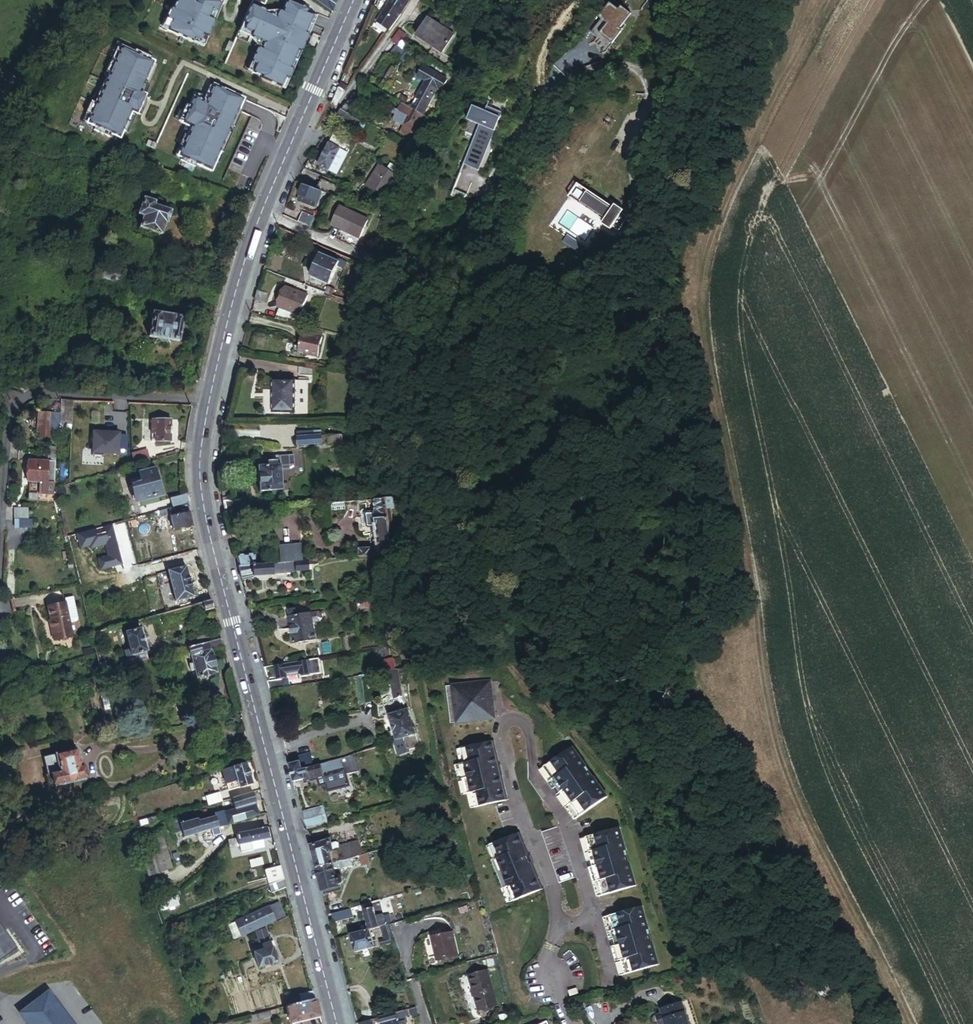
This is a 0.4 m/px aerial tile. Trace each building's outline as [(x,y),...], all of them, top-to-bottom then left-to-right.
[(204,0),(176,0),(172,10),(170,9),(165,19),(170,22),(166,31),(185,39),(187,36),(199,11),(204,0)] [(226,0),(204,0),(199,11),(187,36),(185,39),(193,43),(194,41),(200,43),(203,37),(208,39),(213,29),(207,26),(210,19),(214,21),(218,12),(220,13),(226,0)] [(338,0),(314,0),(332,13),(338,0)] [(411,0),(393,0),(380,19),(393,27),(411,0)] [(425,1),(439,11),(446,0),(425,0),(425,1)] [(508,6),(501,1),(497,6),(505,11),(508,6)] [(316,21),(317,17),(308,13),(308,11),(287,2),(283,13),(280,12),(276,19),(266,14),(267,13),(252,6),(244,25),(246,26),(244,31),(252,34),(251,38),(252,39),(264,45),(262,50),(258,48),(251,64),(256,66),(252,74),(261,79),(260,80),(281,90),(286,79),(289,81),(294,70),(290,69),(298,52),(301,54),(312,29),(314,24),(316,21)] [(600,20),(611,6),(610,5),(599,18),(600,20)] [(614,32),(628,14),(618,6),(616,9),(611,6),(600,20),(601,20),(590,34),(598,40),(595,45),(599,55),(605,53),(619,35),(614,32)] [(213,29),(220,13),(218,12),(214,21),(210,19),(207,26),(213,29)] [(489,15),(475,36),(480,39),(494,19),(489,15)] [(166,31),(170,22),(165,19),(161,29),(166,31)] [(440,53),(452,35),(428,19),(416,37),(440,53)] [(453,24),(448,21),(444,27),(449,30),(453,24)] [(400,41),(405,35),(399,30),(394,37),(400,41)] [(204,48),(208,39),(203,37),(200,43),(194,41),(193,43),(199,46),(204,48)] [(397,46),(400,41),(394,37),(390,42),(397,46)] [(262,50),(264,45),(252,39),(258,48),(262,50)] [(410,57),(395,47),(389,57),(404,66),(410,57)] [(148,87),(156,68),(153,66),(154,64),(150,63),(151,60),(135,53),(134,55),(121,50),(120,52),(117,51),(106,75),(110,77),(106,85),(105,84),(103,87),(110,90),(127,97),(144,105),(146,98),(147,97),(144,96),(141,95),(145,86),(148,87)] [(294,70),(301,54),(298,52),(290,69),(294,70)] [(443,69),(431,62),(429,65),(440,73),(443,69)] [(441,91),(448,80),(424,66),(418,77),(426,81),(414,102),(409,99),(405,106),(422,116),(438,89),(441,91)] [(110,90),(103,87),(98,98),(95,106),(91,104),(86,117),(91,119),(88,126),(96,130),(94,133),(98,134),(110,140),(112,137),(121,141),(124,133),(127,134),(131,124),(129,123),(132,114),(137,116),(138,117),(139,116),(142,117),(146,108),(143,106),(144,105),(127,97),(110,90)] [(229,141),(230,142),(231,138),(228,137),(235,120),(238,122),(244,108),(247,101),(218,89),(214,87),(214,88),(210,87),(206,97),(203,103),(195,100),(191,108),(188,107),(187,106),(184,114),(181,120),(194,126),(212,134),(229,141)] [(342,109),(353,115),(362,96),(355,92),(342,109)] [(203,103),(206,97),(194,94),(188,107),(191,108),(195,100),(203,103)] [(413,132),(422,116),(405,106),(401,104),(397,110),(407,116),(405,120),(402,126),(403,127),(399,133),(405,137),(409,130),(413,132)] [(477,170),(501,112),(487,107),(485,111),(475,107),(469,121),(480,125),(464,165),(477,170)] [(342,109),(338,115),(358,125),(363,127),(367,121),(353,115),(342,109)] [(405,120),(407,116),(397,110),(395,115),(396,115),(405,120)] [(129,135),(137,116),(132,114),(129,123),(131,124),(127,134),(129,135)] [(405,120),(396,115),(394,119),(395,122),(402,126),(405,120)] [(194,126),(181,120),(180,121),(180,122),(184,124),(183,125),(187,126),(192,129),(188,138),(185,136),(182,143),(180,147),(184,148),(180,158),(183,159),(181,163),(196,169),(198,166),(212,173),(217,162),(221,153),(224,154),(230,142),(229,141),(212,134),(194,126)] [(231,138),(238,122),(235,120),(228,137),(231,138)] [(363,127),(358,125),(357,137),(361,139),(367,121),(363,127)] [(188,138),(192,129),(187,126),(180,142),(182,143),(185,136),(188,138)] [(351,145),(334,136),(318,166),(329,172),(340,151),(347,154),(351,145)] [(155,151),(158,146),(156,145),(149,143),(147,148),(155,151)] [(180,158),(184,148),(180,147),(175,160),(181,163),(183,159),(180,158)] [(347,154),(340,151),(329,172),(335,176),(347,154)] [(385,197),(403,170),(391,162),(387,167),(381,163),(367,185),(385,197)] [(466,187),(470,183),(471,182),(459,177),(456,183),(466,187)] [(351,191),(322,180),(318,190),(321,191),(347,202),(351,191)] [(298,200),(315,207),(321,191),(318,190),(304,185),(298,200)] [(581,203),(588,193),(613,210),(614,208),(579,185),(570,198),(605,221),(606,220),(581,203)] [(623,214),(625,212),(616,205),(614,208),(613,210),(588,193),(581,203),(606,220),(605,221),(602,225),(612,231),(614,228),(620,232),(629,219),(623,214)] [(154,202),(142,199),(137,215),(142,217),(139,227),(161,234),(169,211),(153,206),(154,202)] [(370,220),(342,207),(333,226),(360,239),(370,220)] [(313,229),(318,220),(303,212),(298,222),(313,229)] [(581,244),(572,239),(568,245),(577,250),(581,244)] [(161,265),(168,246),(161,243),(154,262),(161,265)] [(329,283),(336,265),(343,267),(346,261),(340,259),(337,261),(329,257),(320,254),(312,277),(329,283)] [(161,265),(154,262),(151,268),(159,271),(161,265)] [(97,264),(97,265),(94,275),(118,281),(121,270),(97,264)] [(328,285),(326,292),(333,295),(336,288),(328,285)] [(309,296),(287,288),(280,308),(302,316),(309,296)] [(268,295),(257,292),(255,302),(265,305),(268,295)] [(187,318),(156,310),(151,334),(181,341),(187,318)] [(304,354),(319,358),(324,337),(304,332),(301,346),(297,345),(294,354),(304,356),(304,354)] [(295,380),(274,380),(274,411),(295,411),(295,380)] [(72,400),(58,400),(58,413),(57,430),(71,431),(72,400)] [(57,430),(58,413),(41,412),(40,420),(37,420),(37,431),(39,431),(39,439),(49,439),(49,430),(57,430)] [(172,441),(172,419),(158,419),(157,434),(157,440),(172,441)] [(299,430),(300,444),(324,443),(323,428),(319,428),(308,429),(299,430)] [(118,453),(118,431),(109,430),(109,433),(104,433),(93,432),(92,452),(118,453)] [(329,435),(330,442),(344,441),(344,434),(329,435)] [(151,462),(148,450),(132,454),(134,466),(151,462)] [(134,466),(132,454),(125,455),(126,457),(128,467),(134,466)] [(289,454),(280,455),(280,458),(272,459),(272,461),(268,461),(268,465),(258,466),(260,491),(283,489),(282,469),(282,465),(286,464),(289,464),(289,454)] [(52,483),(53,462),(48,461),(29,460),(28,482),(52,483)] [(142,478),(132,481),(133,487),(130,488),(131,492),(134,491),(137,503),(161,497),(155,470),(141,474),(142,478)] [(78,482),(76,471),(69,473),(69,485),(78,482)] [(172,510),(187,506),(186,496),(169,501),(172,510)] [(228,496),(223,496),(225,510),(243,509),(243,498),(228,499),(228,496)] [(391,498),(373,500),(374,512),(365,513),(366,526),(370,526),(371,533),(377,532),(379,554),(395,553),(395,547),(393,547),(389,510),(392,509),(391,498)] [(193,527),(187,506),(172,510),(160,513),(163,524),(171,522),(174,532),(193,527)] [(27,510),(13,510),(13,522),(14,522),(14,531),(30,531),(30,521),(28,521),(27,510)] [(279,562),(303,561),(301,542),(278,544),(279,562)] [(256,554),(237,555),(240,566),(257,564),(256,554)] [(279,569),(288,568),(288,573),(296,573),(296,571),(310,569),(310,564),(309,560),(303,561),(279,562),(257,564),(240,566),(243,580),(255,576),(274,575),(274,573),(279,572),(279,569)] [(194,596),(187,566),(168,570),(176,601),(194,596)] [(7,578),(6,595),(15,596),(16,579),(7,578)] [(398,596),(378,599),(380,606),(399,602),(398,596)] [(212,599),(203,601),(205,610),(214,608),(212,599)] [(63,604),(46,608),(49,621),(51,629),(68,626),(63,604)] [(297,610),(291,611),(292,618),(291,618),(296,645),(318,640),(314,624),(312,614),(298,617),(297,610)] [(319,613),(312,614),(314,624),(321,623),(322,620),(321,614),(319,613)] [(88,622),(80,624),(82,631),(90,629),(88,622)] [(68,626),(51,629),(54,639),(71,635),(68,626)] [(140,628),(125,633),(129,650),(131,656),(137,654),(140,661),(148,659),(140,628)] [(219,675),(212,651),(224,648),(221,638),(189,647),(191,659),(188,660),(190,666),(193,665),(198,682),(208,682),(213,680),(219,675)] [(319,660),(277,665),(279,677),(301,674),(302,675),(312,674),(312,673),(321,672),(319,660)] [(105,662),(98,663),(101,672),(107,670),(105,662)] [(407,669),(400,670),(401,685),(409,684),(407,669)] [(397,671),(390,672),(395,699),(401,696),(397,671)] [(379,685),(377,674),(370,675),(372,686),(379,685)] [(289,679),(270,682),(271,689),(290,686),(289,679)] [(110,708),(103,681),(97,682),(104,709),(110,708)] [(492,681),(455,685),(458,722),(496,719),(492,681)] [(390,715),(389,716),(397,740),(416,734),(408,710),(405,711),(397,713),(390,715)] [(416,734),(397,740),(398,746),(417,740),(418,740),(416,734)] [(417,740),(398,746),(401,753),(419,748),(417,740)] [(494,741),(463,748),(466,763),(460,764),(467,794),(473,793),(476,807),(507,800),(502,776),(500,777),(497,766),(499,765),(494,741)] [(81,768),(77,750),(44,757),(48,774),(54,773),(56,785),(84,778),(83,776),(86,775),(84,767),(81,768)] [(574,752),(541,774),(554,793),(559,790),(563,796),(558,799),(575,824),(608,802),(574,752)] [(311,753),(300,756),(302,762),(303,769),(314,766),(311,753)] [(324,776),(323,772),(344,766),(346,773),(359,769),(355,754),(334,761),(314,766),(303,769),(302,762),(290,764),(294,782),(307,778),(310,780),(324,776)] [(247,763),(233,767),(239,786),(252,782),(247,763)] [(239,786),(233,767),(225,770),(231,789),(239,786)] [(48,774),(46,775),(49,787),(56,785),(54,773),(48,774)] [(559,790),(554,793),(558,799),(563,796),(559,790)] [(236,810),(224,814),(228,825),(246,820),(242,808),(256,804),(252,792),(232,798),(236,810)] [(208,807),(222,803),(219,794),(205,798),(208,807)] [(259,816),(256,804),(242,808),(246,820),(259,816)] [(323,806),(302,812),(306,829),(327,823),(323,806)] [(183,838),(228,825),(224,814),(224,812),(215,815),(215,818),(201,822),(200,819),(180,825),(178,820),(170,822),(173,833),(181,830),(183,838)] [(266,828),(237,834),(238,840),(239,845),(240,844),(261,840),(268,839),(266,828)] [(161,833),(149,836),(154,853),(142,856),(148,876),(172,869),(161,833)] [(620,833),(581,843),(588,865),(593,864),(595,870),(589,872),(597,902),(635,891),(620,833)] [(529,857),(520,834),(491,845),(497,859),(494,860),(506,888),(508,887),(514,901),(542,890),(533,867),(531,868),(527,858),(529,857)] [(262,845),(261,840),(240,844),(241,853),(253,850),(252,847),(262,845)] [(356,858),(352,844),(340,847),(339,845),(336,842),(331,843),(331,840),(311,846),(317,869),(349,860),(356,858)] [(359,842),(352,844),(356,858),(359,857),(362,856),(359,842)] [(362,856),(359,857),(361,866),(369,864),(367,855),(362,856)] [(349,860),(317,869),(324,896),(341,891),(340,886),(343,883),(340,869),(350,867),(349,860)] [(264,871),(268,886),(284,880),(280,866),(264,871)] [(284,880),(268,886),(270,895),(286,889),(284,880)] [(160,894),(162,900),(176,896),(174,890),(160,894)] [(176,896),(162,900),(166,913),(167,916),(178,912),(176,906),(180,905),(177,895),(176,896)] [(166,913),(162,900),(157,902),(161,914),(166,913)] [(279,903),(269,907),(275,921),(285,917),(279,903)] [(364,910),(369,929),(379,926),(386,924),(390,923),(388,915),(383,916),(381,906),(364,910)] [(269,907),(230,924),(236,938),(275,921),(269,907)] [(351,908),(331,914),(333,922),(353,917),(351,908)] [(641,912),(603,923),(609,945),(615,944),(616,950),(611,952),(619,981),(657,971),(641,912)] [(236,938),(230,924),(225,926),(231,940),(236,938)] [(386,924),(379,926),(383,938),(378,940),(380,946),(392,943),(386,924)] [(369,929),(351,934),(355,953),(374,947),(369,929)] [(453,930),(433,934),(439,958),(459,953),(453,930)] [(0,931),(0,962),(18,950),(6,932),(2,934),(0,931)] [(266,931),(255,934),(258,943),(268,940),(266,931)] [(271,948),(269,943),(259,946),(255,947),(256,953),(253,953),(257,968),(277,962),(272,948),(271,948)] [(489,970),(472,974),(480,1008),(497,1004),(489,970)] [(299,995),(301,1002),(314,999),(312,992),(299,995)] [(47,993),(19,1015),(26,1023),(71,1023),(47,993)] [(318,1016),(314,999),(301,1002),(286,1006),(290,1023),(318,1016)] [(381,1018),(383,1023),(410,1023),(407,1013),(412,1012),(414,1019),(418,1018),(415,1008),(381,1018)] [(354,1013),(357,1023),(358,1023),(372,1020),(370,1010),(367,1009),(354,1013)] [(269,1011),(250,1016),(252,1022),(271,1017),(269,1011)] [(807,1017),(805,1013),(797,1017),(800,1022),(807,1017)]
